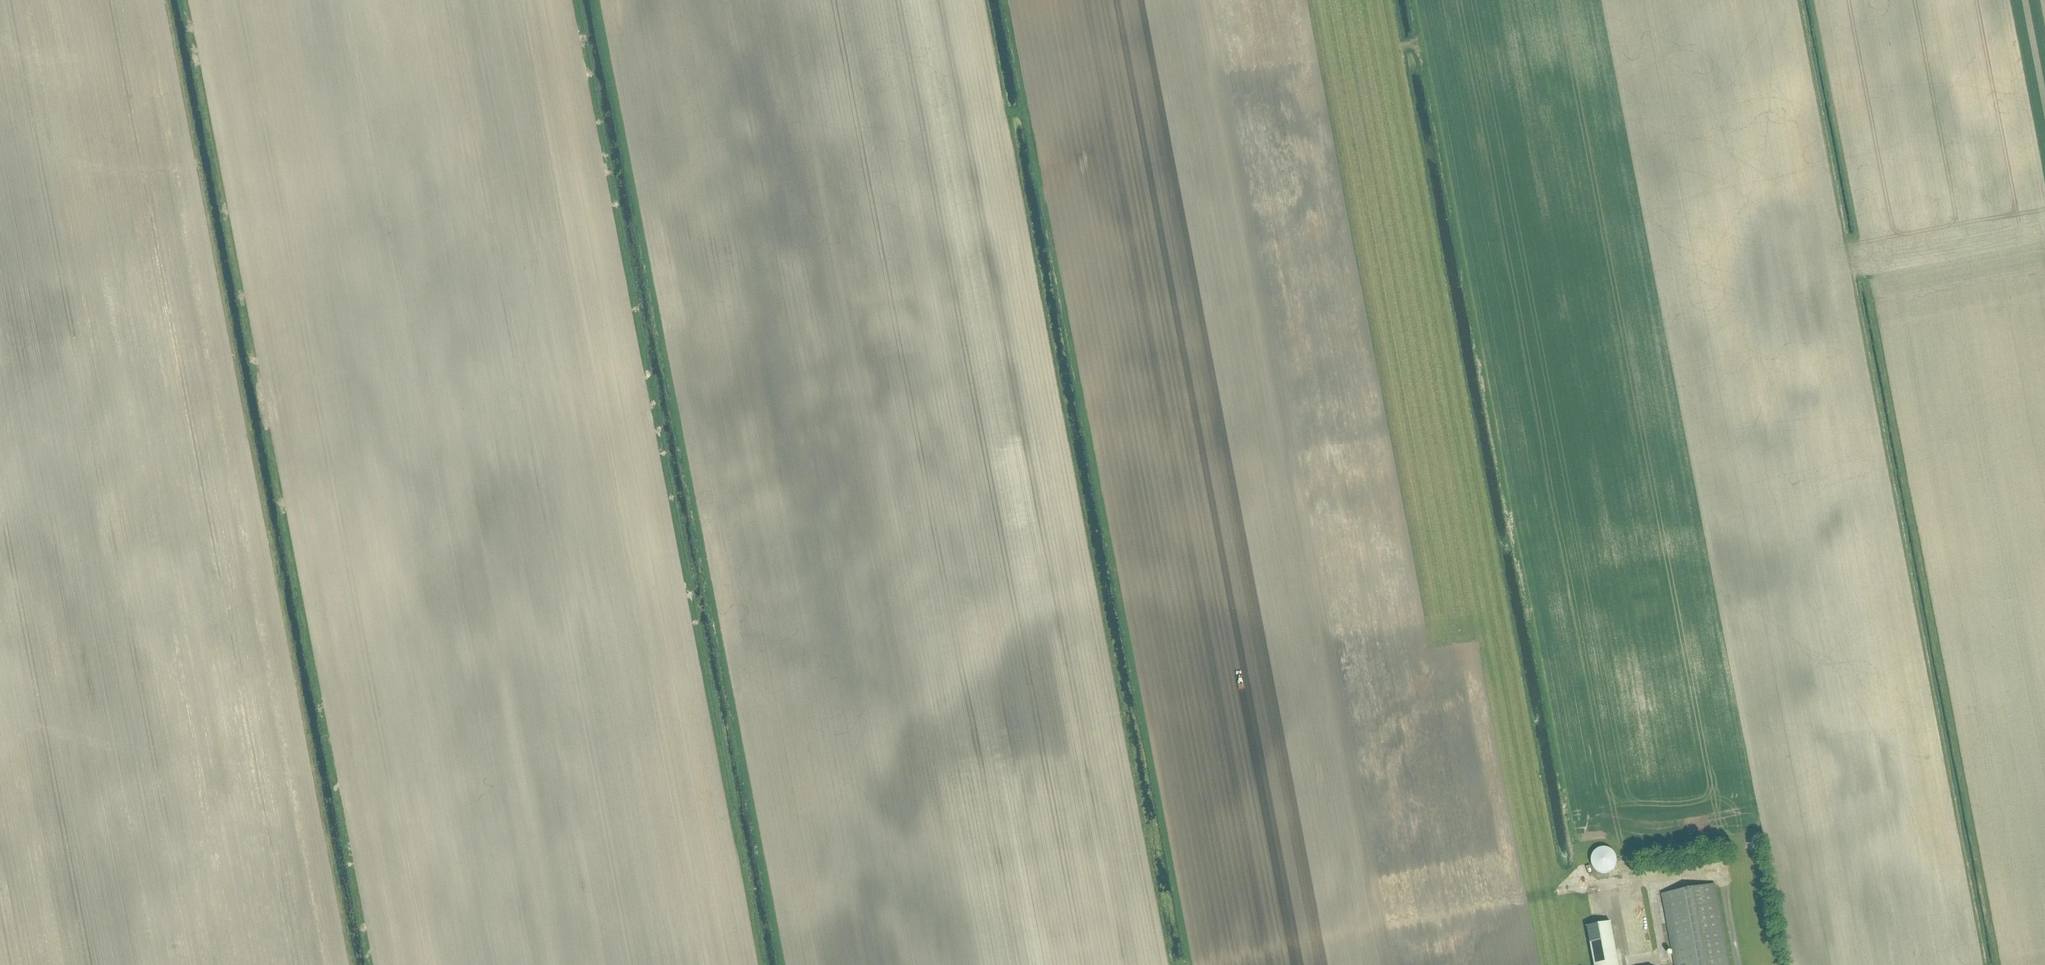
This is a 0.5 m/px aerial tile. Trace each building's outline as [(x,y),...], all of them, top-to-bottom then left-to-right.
[(1603,874),(1604,874),(1606,874),(1608,874),(1609,873),(1611,872),(1613,871),(1614,869),(1615,868),(1616,866),(1617,864),(1617,862),(1617,860),(1617,858),(1616,856),(1615,855),(1614,853),(1613,852),(1611,850),(1610,850),(1608,849),(1606,848),(1604,848),(1602,848),(1600,849),(1598,849),(1597,850),(1595,852),(1594,853),(1593,855),(1592,856),(1591,858),(1591,859),(1591,862),(1591,863),(1591,864),(1592,867),(1593,868),(1593,869),(1595,870),(1596,871),(1597,872),(1599,873),(1600,874),(1601,874),(1603,874)] [(1715,885),(1662,895),(1675,964),(1729,964),(1715,885)] [(1612,922),(1588,926),(1594,964),(1619,964),(1612,922)]
